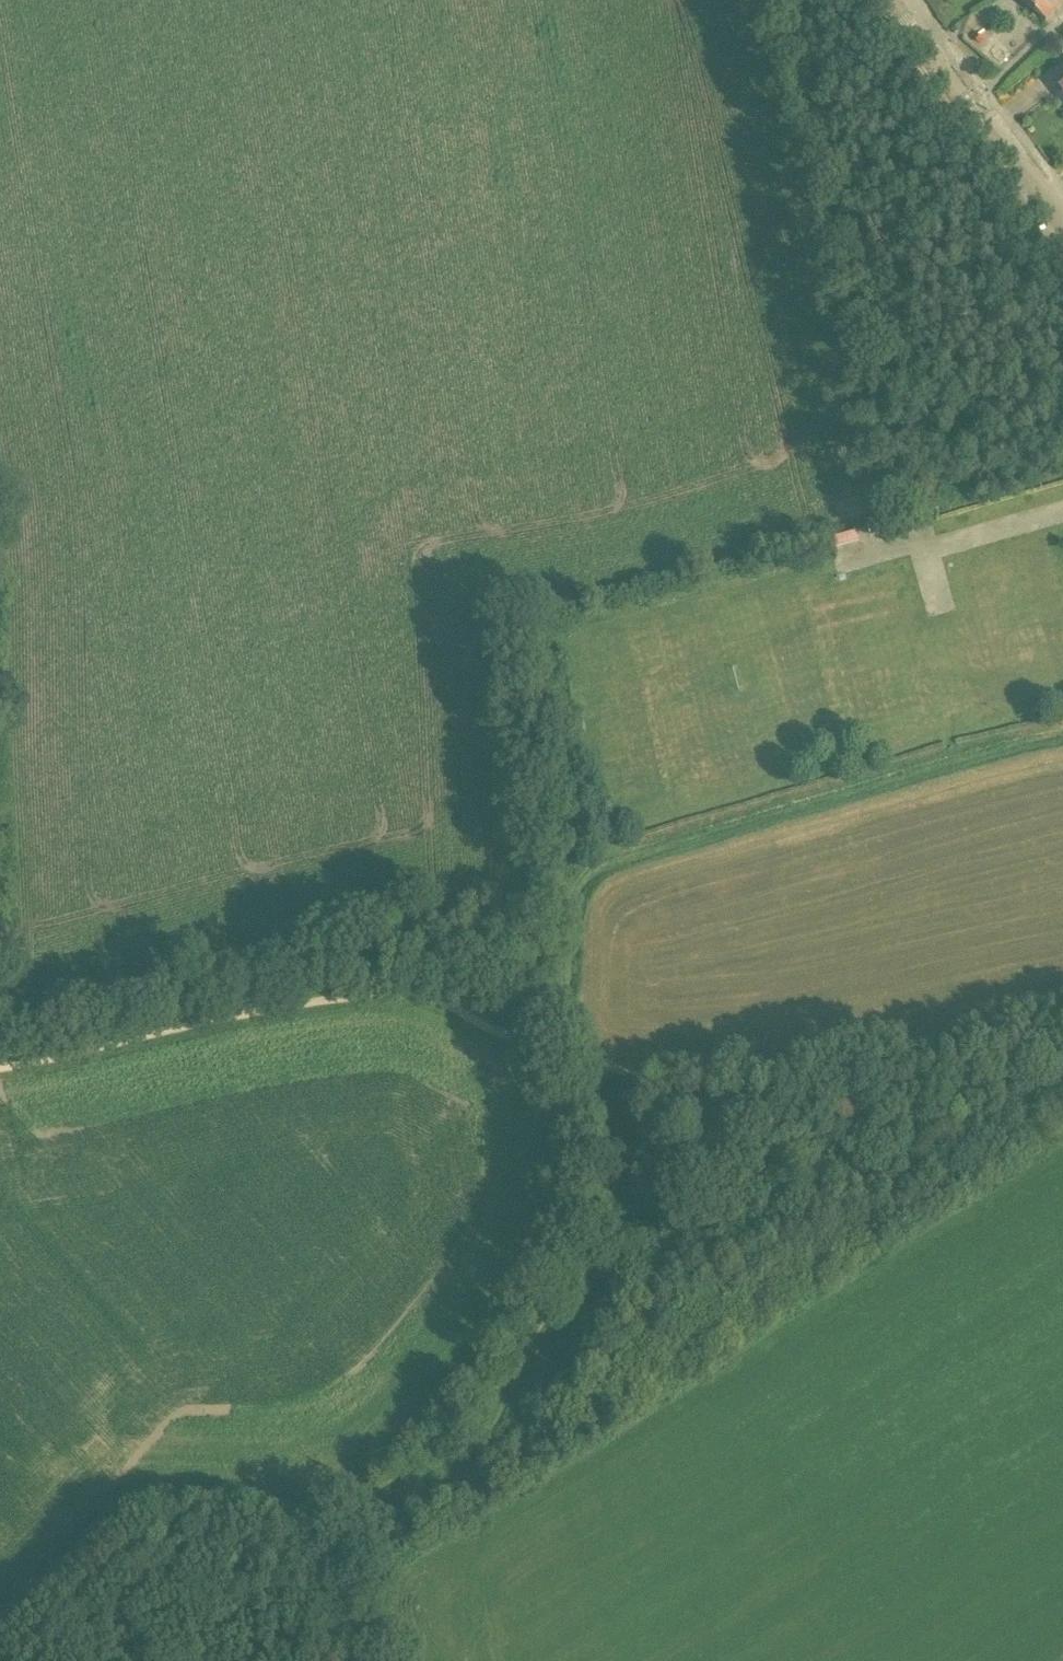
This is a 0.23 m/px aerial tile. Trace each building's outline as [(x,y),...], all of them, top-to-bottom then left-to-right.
[(1046,23),(1062,2),(1062,0),(1018,0),(1046,23)]
